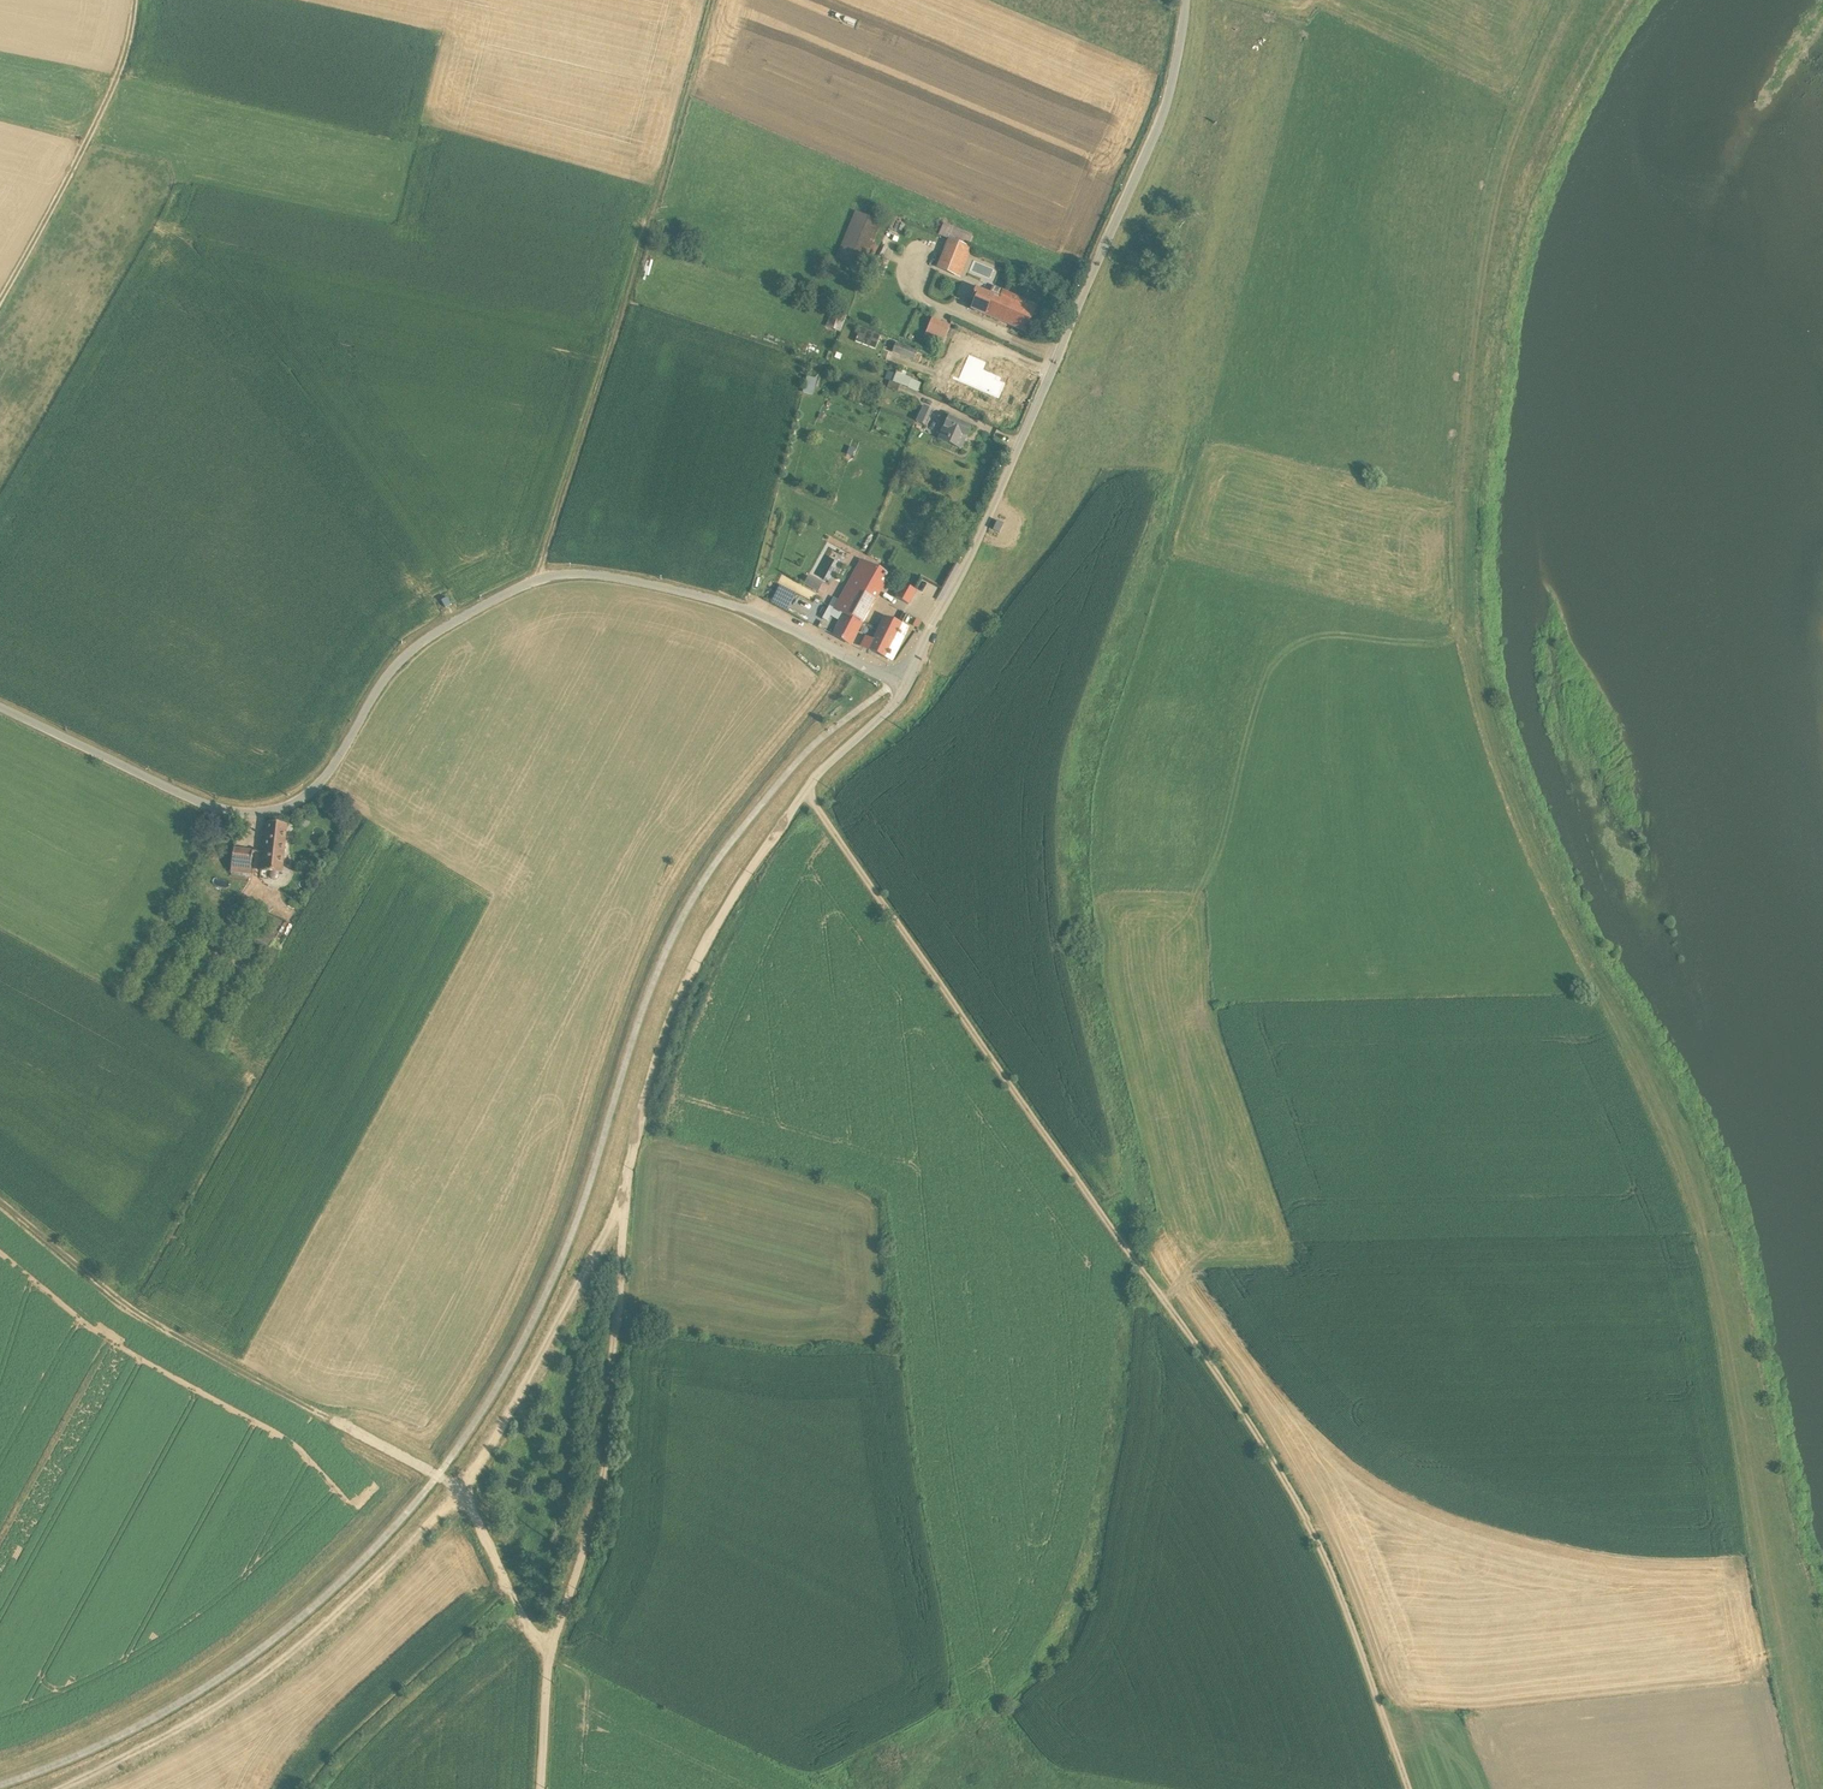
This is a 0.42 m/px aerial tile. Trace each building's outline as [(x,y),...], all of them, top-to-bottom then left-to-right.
[(880,226),(854,215),(835,262),(861,273),(862,273),(880,226)] [(972,238),(943,227),(937,239),(947,243),(935,271),(960,281),(971,253),(967,251),(972,238)] [(972,305),(969,314),(984,320),(985,319),(1024,336),(1035,310),(991,291),(987,299),(973,293),(969,303),(972,305)] [(825,331),(839,336),(846,320),(831,314),(825,331)] [(931,322),(923,340),(941,348),(949,330),(931,322)] [(917,355),(895,346),(891,356),(912,365),(917,355)] [(964,372),(960,370),(955,379),(959,381),(958,384),(954,382),(951,390),(955,392),(954,393),(964,397),(963,400),(974,404),(976,401),(991,408),(996,397),(980,390),(981,387),(973,384),(981,366),(969,360),(964,372)] [(887,375),(884,383),(888,385),(886,391),(896,395),(898,389),(916,396),(920,387),(911,384),(913,379),(896,373),(894,378),(887,375)] [(815,384),(805,381),(801,397),(811,400),(815,384)] [(915,426),(923,430),(931,414),(922,410),(915,426)] [(947,422),(937,443),(959,452),(968,431),(947,422)] [(855,453),(849,451),(846,458),(852,461),(855,453)] [(1003,529),(996,526),(992,536),(998,539),(1003,529)] [(832,584),(843,556),(835,553),(824,581),(832,584)] [(832,639),(849,648),(886,578),(859,564),(831,614),(843,620),(832,639)] [(807,580),(803,587),(817,595),(821,588),(807,580)] [(786,611),(793,597),(779,590),(771,604),(786,611)] [(900,590),(893,605),(905,611),(913,596),(900,590)] [(900,629),(884,621),(872,645),(865,642),(861,650),(874,661),(891,665),(898,652),(908,631),(900,629)] [(281,875),(286,828),(266,826),(261,873),(281,875)] [(252,853),(233,851),(230,879),(249,881),(252,853)] [(254,943),(267,952),(275,940),(263,931),(254,943)]
